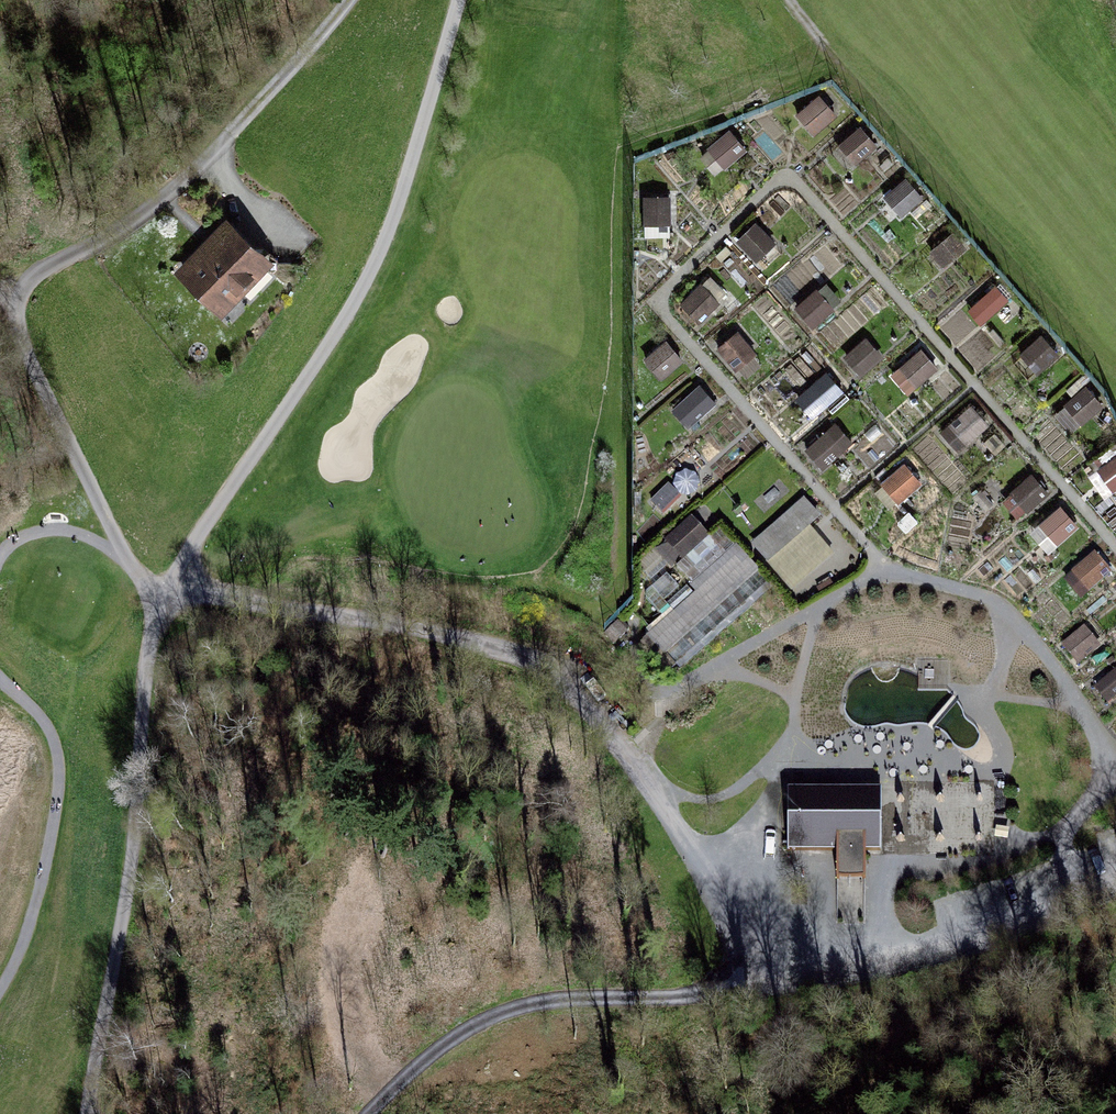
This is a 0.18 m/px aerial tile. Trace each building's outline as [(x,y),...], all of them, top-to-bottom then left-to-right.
[(814,136),(837,114),(818,94),(795,115),(814,136)] [(857,167),(878,145),(857,125),(836,148),(857,167)] [(698,155),(715,176),(747,150),(731,129),(698,155)] [(899,217),(924,198),(907,176),(882,195),(899,217)] [(643,237),(670,238),(670,195),(643,195),(643,237)] [(222,301),(276,248),(233,204),(179,257),(222,301)] [(735,241),(755,263),(775,245),(755,223),(735,241)] [(694,322),(728,297),(712,276),(679,301),(694,322)] [(793,307),(811,331),(835,312),(817,289),(793,307)] [(997,289),(981,302),(990,314),(1007,301),(997,289)] [(716,349),(737,374),(760,355),(738,330),(716,349)] [(1018,355),(1033,372),(1056,352),(1041,335),(1018,355)] [(843,358),(861,377),(882,356),(864,338),(843,358)] [(659,379),(683,360),(666,340),(643,359),(659,379)] [(907,396),(939,370),(920,348),(888,374),(907,396)] [(814,418),(843,391),(825,371),(796,399),(814,418)] [(688,430),(719,403),(700,382),(669,409),(688,430)] [(1071,426),(1103,413),(1093,389),(1062,402),(1071,426)] [(970,406),(940,430),(957,452),(987,428),(970,406)] [(819,469),(852,444),(837,423),(803,449),(819,469)] [(1102,489),(1115,485),(1115,459),(1095,464),(1102,489)] [(904,461),(878,485),(897,506),(924,482),(904,461)] [(1000,502),(1018,521),(1047,494),(1029,475),(1000,502)] [(792,595),(846,545),(802,498),(748,547),(792,595)] [(1048,555),(1080,526),(1060,505),(1028,533),(1048,555)] [(691,515),(655,549),(695,591),(639,644),(666,672),(764,580),(733,547),(727,553),(691,515)] [(1077,601),(1111,578),(1095,555),(1061,577),(1077,601)] [(1061,646),(1076,666),(1100,647),(1085,627),(1061,646)] [(1115,698),(1115,676),(1098,691),(1109,704),(1115,698)] [(878,788),(785,788),(785,852),(834,852),(834,879),(855,879),(863,879),(863,851),(879,851),(878,788)]
